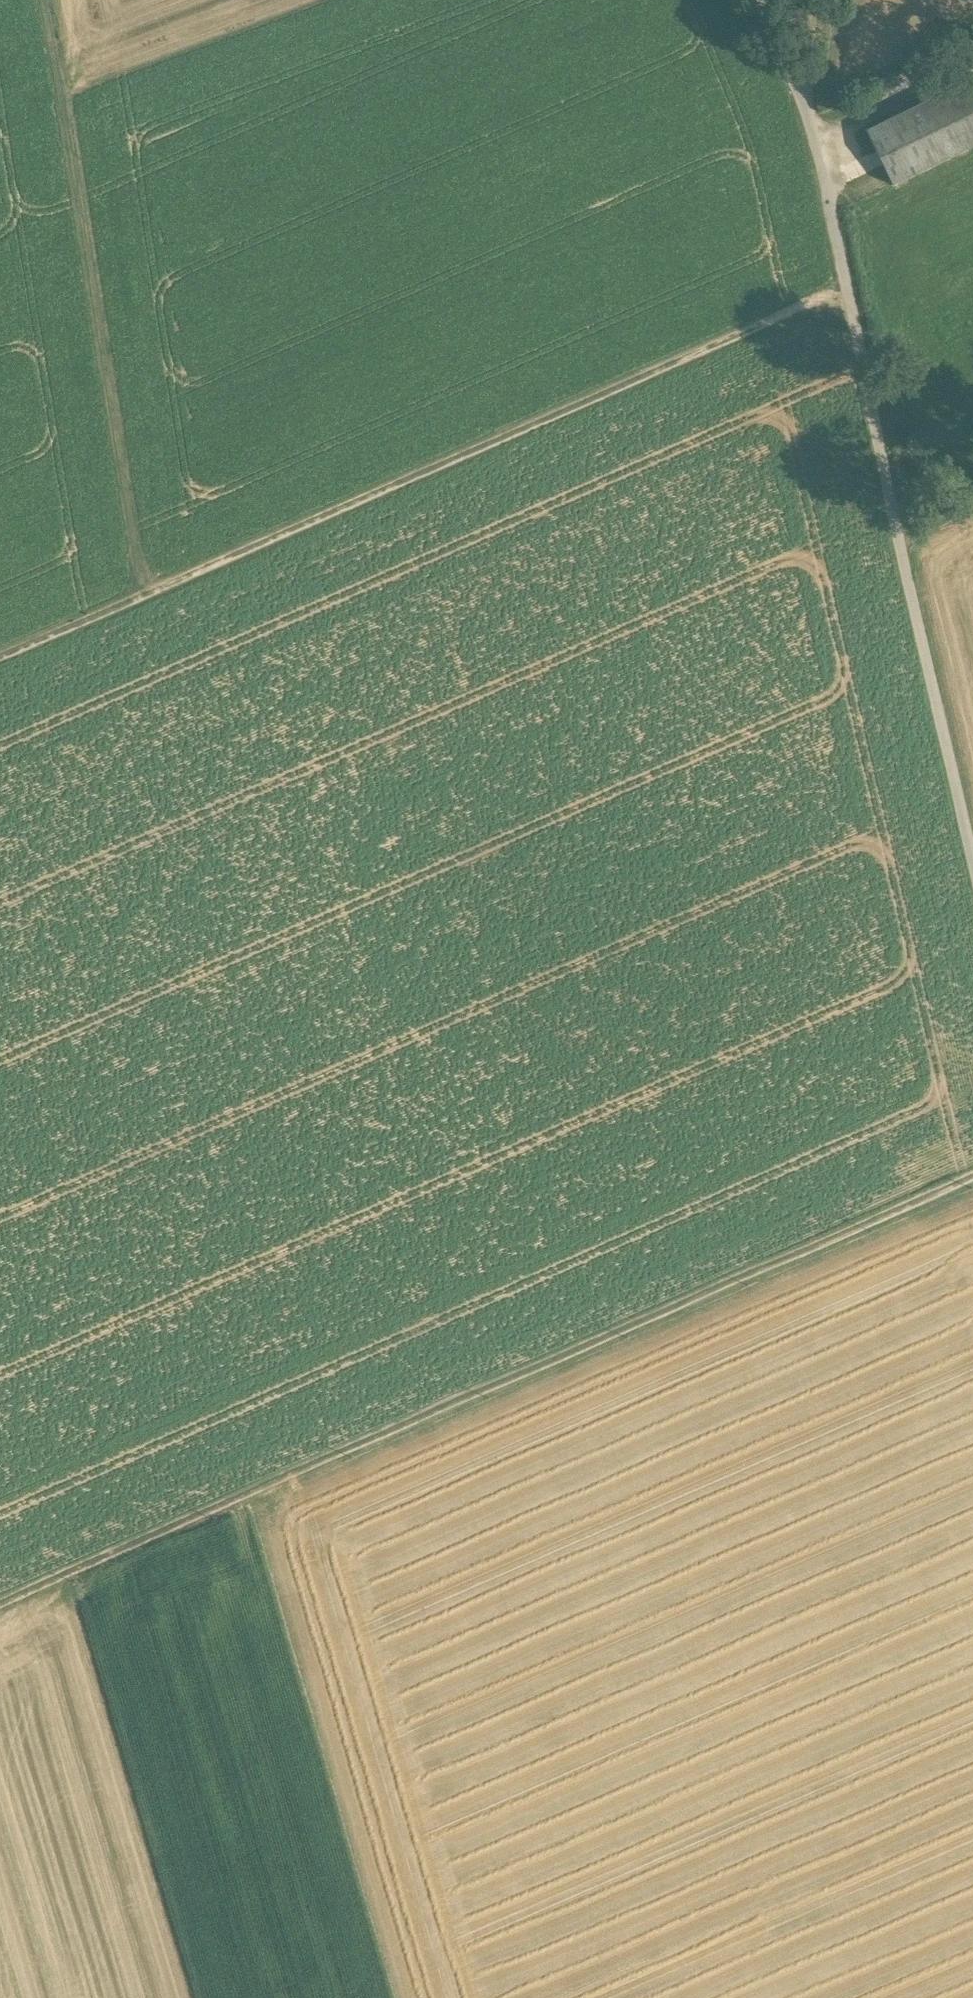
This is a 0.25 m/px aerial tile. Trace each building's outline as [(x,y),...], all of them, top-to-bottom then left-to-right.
[(867,128),(893,182),(972,143),(972,77),(867,128)]
